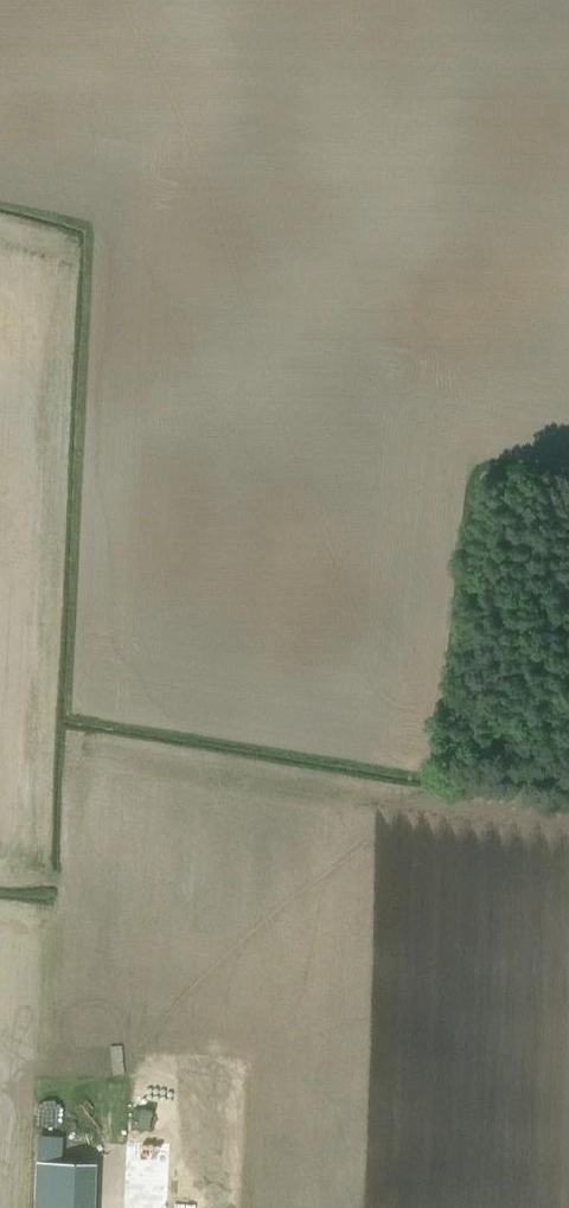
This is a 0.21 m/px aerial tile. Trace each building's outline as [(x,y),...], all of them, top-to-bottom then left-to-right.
[(94,1165),(59,1164),(35,1163),(33,1207),(92,1207),(94,1165)]
